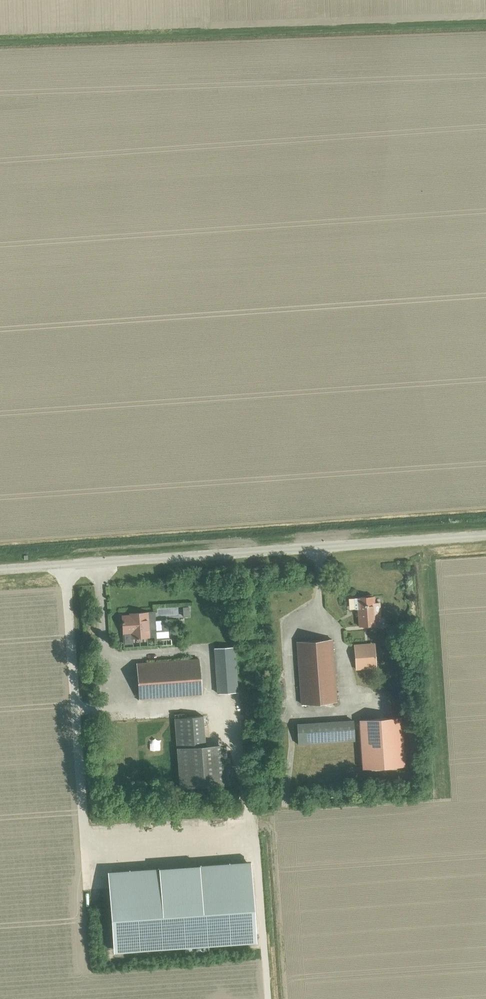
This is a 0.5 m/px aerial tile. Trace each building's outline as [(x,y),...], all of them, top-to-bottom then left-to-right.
[(402,576),(407,583),(412,579),(407,572),(402,576)] [(357,598),(354,598),(355,609),(357,609),(359,626),(375,625),(375,619),(380,619),(379,603),(374,603),(373,596),(372,596),(371,595),(366,595),(366,597),(357,598)] [(155,612),(129,613),(129,615),(122,615),(123,633),(131,633),(131,638),(149,637),(155,637),(154,631),(156,631),(155,612)] [(296,642),(297,655),(300,704),(336,702),(332,639),(296,642)] [(237,692),(234,647),(214,648),(217,693),(237,692)] [(370,668),(369,653),(354,654),(356,669),(370,668)] [(139,699),(201,694),(199,659),(136,663),(139,699)] [(174,718),(180,799),(229,795),(226,755),(206,756),(203,715),(174,718)] [(362,769),(404,766),(401,717),(359,720),(362,769)] [(297,745),(354,741),(353,721),(296,724),(297,745)] [(248,873),(111,883),(116,961),(254,951),(248,873)]
